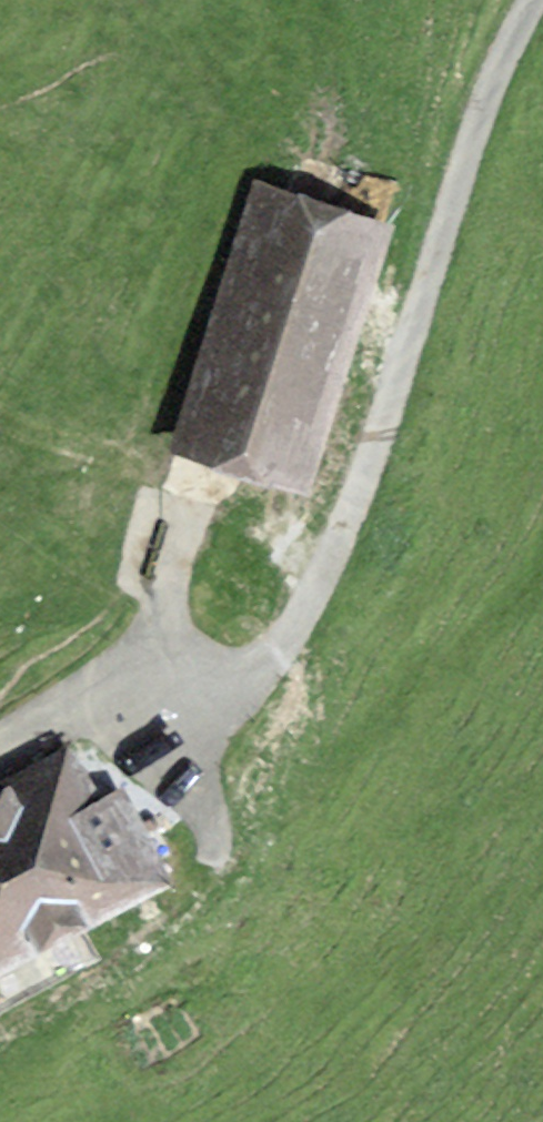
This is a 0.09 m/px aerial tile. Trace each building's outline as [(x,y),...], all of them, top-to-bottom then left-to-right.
[(378,250),(256,211),(181,446),(303,485),(378,250)] [(0,815),(0,997),(175,887),(153,852),(137,862),(77,767),(0,815)]
